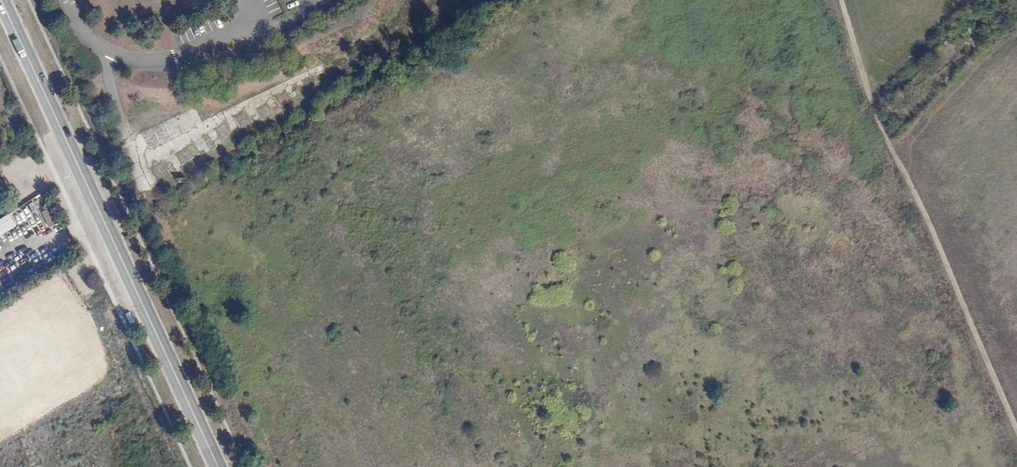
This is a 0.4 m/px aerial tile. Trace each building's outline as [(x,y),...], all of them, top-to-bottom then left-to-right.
[(46,205),(37,208),(45,228),(54,225),(46,205)] [(12,226),(6,214),(0,217),(0,232),(12,226)]
